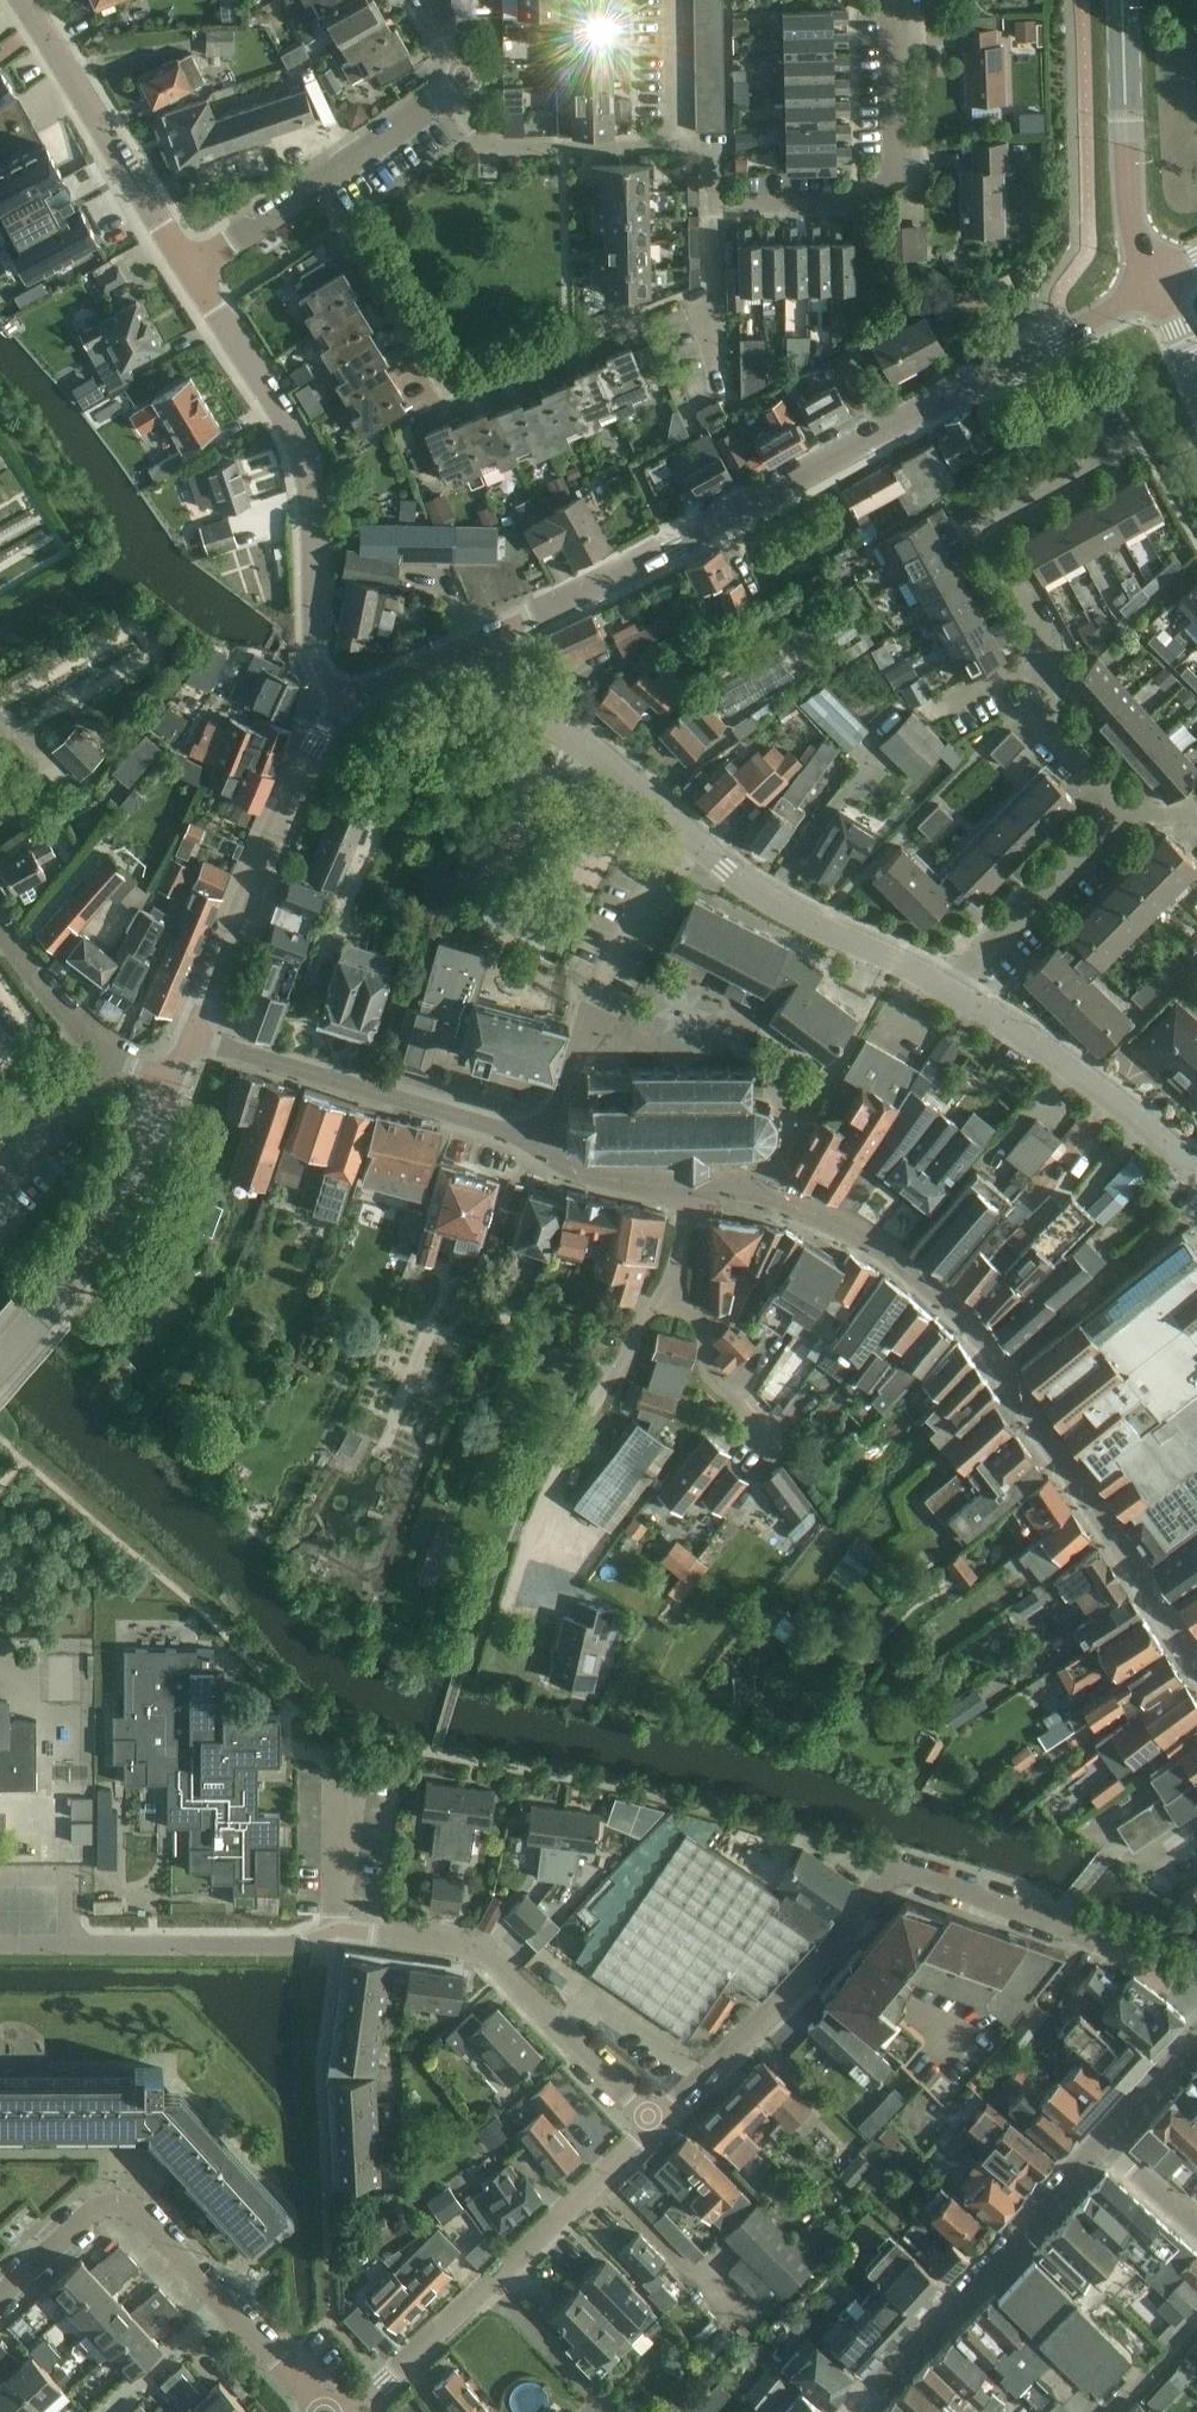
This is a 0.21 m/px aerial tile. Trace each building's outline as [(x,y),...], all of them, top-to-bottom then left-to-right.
[(92,3),(96,3),(97,8),(101,7),(103,13),(116,8),(113,1),(117,0),(91,0),(92,3)] [(319,15),(344,0),(311,0),(318,13),(319,15)] [(341,45),(385,19),(374,0),(344,0),(319,15),(321,18),(328,31),(332,29),(341,45)] [(502,14),(519,14),(519,15),(525,15),(560,14),(560,0),(502,0),(502,14)] [(694,9),(723,8),(723,0),(693,0),(694,9)] [(694,9),(694,23),(724,22),(723,8),(694,9)] [(831,9),(784,10),(784,35),(801,34),(831,33),(831,32),(831,22),(847,22),(847,8),(832,9),(831,9)] [(615,12),(616,22),(629,22),(629,12),(615,12)] [(570,14),(571,38),(612,37),(611,13),(570,14)] [(995,15),(962,15),(962,17),(963,28),(963,29),(963,45),(963,48),(966,48),(968,103),(972,102),(972,104),(972,115),(998,114),(998,103),(998,101),(1000,101),(1006,101),(1004,45),(997,45),(997,43),(996,28),(995,28),(995,26),(995,16),(995,15)] [(748,18),(732,18),(733,34),(749,34),(748,18)] [(341,45),(350,59),(342,64),(352,81),(364,74),(364,75),(375,69),(382,83),(414,65),(405,51),(408,49),(395,26),(391,29),(385,19),(341,45)] [(1014,19),(1015,40),(1036,39),(1035,19),(1014,19)] [(694,23),(694,36),(724,36),(724,22),(694,23)] [(308,24),(298,29),(305,43),(315,37),(308,24)] [(235,55),(234,28),(222,27),(212,29),(206,30),(207,39),(206,55),(235,55)] [(801,34),(784,35),(785,58),(820,57),(832,57),(832,55),(831,45),(848,45),(848,32),(833,33),(832,33),(831,33),(801,34)] [(694,36),(694,50),(724,48),(724,36),(694,36)] [(571,38),(571,62),(612,61),(612,37),(571,38)] [(694,50),(694,63),(724,62),(724,48),(694,50)] [(616,51),(616,61),(630,60),(630,51),(616,51)] [(154,106),(205,81),(191,53),(178,60),(177,58),(139,76),(141,80),(137,82),(144,94),(148,92),(154,106)] [(820,57),(785,58),(785,80),(832,79),(832,78),(832,68),(849,68),(848,55),(834,56),(833,56),(833,57),(832,57),(820,57)] [(616,61),(616,71),(630,70),(630,60),(616,61)] [(612,61),(571,62),(571,85),(612,84),(612,61)] [(694,63),(695,76),(724,75),(724,62),(694,63)] [(0,68),(0,105),(18,92),(0,68)] [(745,69),(733,69),(734,79),(745,79),(745,69)] [(695,76),(695,89),(725,89),(724,75),(695,76)] [(785,80),(785,102),(833,101),(833,91),(849,91),(848,79),(834,79),(833,79),(785,80)] [(748,80),(734,80),(734,92),(749,91),(748,80)] [(571,85),(556,85),(556,86),(556,110),(613,109),(613,85),(612,84),(571,85)] [(180,164),(302,122),(314,118),(304,89),(214,120),(207,99),(163,113),(180,164)] [(695,89),(695,104),(725,103),(725,89),(695,89)] [(359,99),(342,109),(352,126),(369,116),(359,99)] [(617,99),(617,109),(631,108),(631,99),(617,99)] [(833,101),(785,102),(786,126),(815,126),(833,126),(833,123),(833,114),(849,113),(849,101),(848,101),(834,101),(833,101)] [(695,104),(695,117),(725,116),(725,103),(695,104)] [(617,109),(617,119),(631,119),(631,108),(617,109)] [(557,135),(572,135),(613,134),(613,109),(556,110),(557,135)] [(696,130),(723,130),(725,130),(725,116),(695,117),(696,130)] [(815,126),(786,126),(786,149),(834,149),(834,146),(834,137),(849,136),(849,124),(835,125),(834,125),(834,126),(833,126),(815,126)] [(751,132),(735,133),(735,149),(751,149),(751,132)] [(37,140),(0,161),(0,238),(19,276),(88,240),(37,140)] [(1003,171),(1008,171),(1007,142),(975,143),(975,170),(962,170),(964,232),(1004,231),(1003,171)] [(786,149),(787,171),(834,170),(834,159),(850,159),(850,148),(835,148),(835,149),(834,149),(786,149)] [(747,158),(736,158),(736,171),(747,171),(747,158)] [(604,177),(604,191),(649,190),(648,165),(593,166),(593,178),(604,177)] [(688,174),(688,189),(698,189),(698,174),(688,174)] [(688,204),(699,203),(698,189),(688,189),(688,204)] [(593,206),(594,217),(649,217),(649,190),(604,191),(604,206),(593,206)] [(688,214),(689,241),(699,241),(699,226),(699,214),(688,214)] [(605,229),(606,243),(650,242),(649,217),(594,217),(594,229),(605,229)] [(843,225),(829,226),(830,242),(831,290),(832,290),(855,289),(854,242),(843,242),(843,225)] [(797,226),(784,227),(784,243),(784,264),(785,291),(786,291),(807,290),(807,242),(797,242),(797,226)] [(820,226),(806,226),(807,242),(807,290),(808,290),(831,290),(830,242),(820,242),(820,226)] [(893,227),(894,250),(894,257),(925,256),(925,226),(893,227)] [(738,267),(728,267),(728,307),(739,306),(745,306),(744,291),(763,291),(763,287),(762,284),(762,276),(762,273),(762,264),(762,261),(762,253),(762,249),(762,244),(762,243),(751,243),(751,241),(751,227),(738,227),(739,241),(739,267),(738,267)] [(774,227),(761,227),(762,241),(762,242),(762,243),(762,244),(762,249),(762,253),(762,261),(762,264),(762,273),(762,276),(762,284),(763,287),(763,291),(764,291),(785,291),(784,264),(784,243),(775,243),(775,241),(774,227)] [(689,256),(700,256),(699,241),(689,241),(689,256)] [(594,258),(594,269),(650,268),(650,242),(606,243),(606,258),(594,258)] [(310,290),(299,297),(300,298),(309,312),(310,314),(306,317),(316,331),(321,328),(327,324),(354,308),(359,305),(352,295),(357,292),(343,270),(341,271),(340,269),(331,255),(330,256),(321,262),(303,273),(300,275),(309,289),(310,290)] [(689,266),(690,287),(700,282),(700,266),(689,266)] [(118,267),(115,268),(97,278),(104,291),(124,280),(118,267)] [(607,294),(651,293),(650,268),(594,269),(595,281),(606,280),(607,294)] [(41,281),(28,288),(35,299),(47,292),(41,281)] [(80,332),(89,347),(101,341),(100,339),(103,337),(120,369),(162,346),(159,342),(159,337),(157,332),(152,330),(137,301),(95,323),(96,324),(80,332)] [(321,328),(316,331),(326,347),(321,350),(331,366),(355,351),(374,339),(368,329),(372,326),(359,305),(354,308),(327,324),(321,328)] [(941,347),(933,333),(924,316),(873,344),(893,380),(918,366),(915,361),(941,347)] [(355,351),(331,366),(341,381),(337,383),(347,399),(353,395),(390,373),(384,363),(388,360),(374,339),(355,351)] [(810,347),(810,348),(810,349),(810,350),(810,351),(811,352),(812,352),(812,353),(813,354),(814,354),(815,354),(816,354),(817,354),(822,351),(823,351),(823,350),(823,349),(823,348),(823,347),(823,346),(823,345),(822,344),(822,343),(821,343),(821,342),(820,342),(819,341),(818,341),(817,341),(816,341),(815,341),(814,341),(813,341),(813,342),(812,342),(812,343),(811,343),(811,344),(810,344),(810,345),(810,346),(810,347)] [(809,342),(787,343),(787,359),(809,359),(809,342)] [(607,361),(595,366),(616,413),(635,405),(632,400),(648,394),(651,393),(646,382),(659,377),(646,346),(632,352),(630,347),(606,356),(607,361)] [(839,362),(838,362),(854,391),(870,383),(853,353),(838,361),(839,362)] [(291,371),(290,372),(300,384),(301,383),(313,375),(305,362),(291,371)] [(566,383),(563,384),(583,431),(583,432),(586,431),(602,424),(600,420),(616,413),(595,366),(574,375),(576,379),(566,383)] [(353,395),(347,399),(356,413),(357,415),(353,418),(356,422),(362,433),(405,406),(399,396),(403,394),(390,373),(353,395)] [(181,447),(219,425),(191,378),(153,400),(154,401),(132,414),(142,431),(150,426),(153,431),(158,428),(161,433),(170,428),(181,447)] [(82,380),(71,387),(82,405),(93,399),(82,380)] [(802,407),(797,409),(806,425),(811,422),(815,429),(849,411),(833,383),(806,399),(804,395),(797,398),(802,407)] [(543,398),(533,402),(553,450),(570,442),(568,437),(583,431),(563,384),(542,393),(543,398)] [(317,395),(301,404),(308,417),(312,415),(325,407),(317,395)] [(756,440),(768,463),(805,442),(784,405),(780,397),(763,407),(775,429),(756,440)] [(696,412),(703,425),(705,424),(707,427),(708,426),(721,419),(722,419),(720,415),(725,412),(718,400),(696,412)] [(497,412),(517,459),(518,459),(518,458),(533,452),(536,457),(553,450),(533,402),(522,407),(520,402),(497,412)] [(987,441),(969,411),(946,423),(951,433),(939,439),(951,460),(962,454),(965,459),(976,453),(974,449),(987,441)] [(462,422),(482,469),(483,469),(482,468),(497,462),(500,467),(517,459),(497,412),(487,416),(485,412),(462,422)] [(721,419),(708,426),(716,439),(728,432),(721,419)] [(428,438),(436,458),(438,464),(445,479),(446,479),(446,477),(461,471),(464,476),(482,469),(462,422),(451,426),(449,422),(425,432),(428,438)] [(747,459),(731,430),(728,432),(716,439),(731,468),(747,459)] [(679,462),(685,473),(688,478),(684,480),(689,491),(694,489),(699,497),(732,478),(719,455),(720,454),(719,453),(711,436),(708,432),(693,440),(697,449),(698,451),(679,462)] [(428,438),(407,447),(418,472),(438,464),(436,458),(428,438)] [(931,442),(901,459),(902,462),(926,499),(954,481),(931,442)] [(205,467),(187,473),(199,508),(218,502),(222,512),(249,502),(234,459),(234,457),(230,450),(229,448),(201,459),(202,462),(205,467)] [(156,482),(185,463),(178,451),(148,469),(156,482)] [(615,462),(600,470),(605,481),(621,473),(615,462)] [(890,463),(842,490),(860,524),(856,526),(864,541),(866,545),(880,535),(879,533),(873,522),(871,520),(871,519),(865,509),(897,492),(908,511),(925,500),(926,499),(902,462),(901,462),(893,468),(890,463)] [(1120,487),(1142,526),(1162,515),(1140,475),(1120,487)] [(1102,497),(1122,537),(1142,526),(1120,487),(1102,497)] [(445,492),(424,500),(434,524),(440,522),(452,516),(455,516),(445,492)] [(608,546),(581,496),(554,511),(555,513),(527,528),(541,553),(568,538),(581,561),(608,546)] [(530,497),(515,505),(521,515),(535,507),(530,497)] [(1085,516),(1103,548),(1122,537),(1102,497),(1081,508),(1085,516)] [(400,498),(399,518),(414,519),(415,499),(400,498)] [(493,507),(478,513),(483,526),(488,526),(499,522),(493,507)] [(942,507),(888,537),(876,543),(887,563),(938,535),(933,525),(947,517),(942,507)] [(1061,519),(1082,559),(1103,548),(1085,516),(1081,508),(1061,519)] [(229,517),(200,527),(208,554),(238,545),(229,517)] [(1041,530),(1063,570),(1082,559),(1061,519),(1041,530)] [(387,585),(394,586),(399,559),(495,561),(496,526),(488,526),(483,526),(454,525),(441,525),(364,524),(360,551),(346,549),(343,577),(347,578),(336,643),(372,648),(387,585)] [(1020,542),(1042,581),(1063,570),(1041,530),(1020,542)] [(938,535),(887,563),(888,563),(899,557),(910,577),(964,547),(958,537),(944,545),(938,535)] [(964,547),(910,577),(921,597),(960,575),(955,566),(970,558),(964,547)] [(733,574),(720,549),(720,548),(685,567),(698,592),(733,574)] [(1176,556),(1165,566),(1172,573),(1183,563),(1176,556)] [(1151,578),(1147,581),(1154,589),(1158,586),(1161,584),(1172,573),(1165,566),(1154,576),(1151,578)] [(960,575),(921,597),(932,617),(986,587),(980,577),(965,586),(960,575)] [(741,581),(718,591),(726,609),(748,599),(741,581)] [(863,594),(856,582),(840,592),(848,604),(863,594)] [(1179,600),(1194,617),(1196,614),(1196,583),(1179,600)] [(986,587),(932,617),(943,637),(983,616),(977,605),(991,597),(986,587)] [(1141,587),(1130,597),(1131,598),(1137,605),(1148,595),(1141,587)] [(1123,591),(1112,599),(1119,607),(1129,598),(1123,591)] [(1129,598),(1119,607),(1126,615),(1137,605),(1131,598),(1129,598)] [(840,644),(845,641),(848,645),(842,649),(849,660),(869,647),(868,646),(873,642),(864,628),(867,627),(858,613),(832,631),(840,644)] [(606,645),(591,614),(551,632),(566,664),(606,645)] [(630,630),(615,638),(622,653),(636,646),(644,642),(672,628),(666,616),(639,630),(637,627),(630,630)] [(983,616),(943,637),(954,657),(1008,628),(1002,617),(988,625),(983,616)] [(1106,618),(1095,628),(1102,636),(1114,626),(1106,618)] [(1089,620),(1076,628),(1082,640),(1084,638),(1091,646),(1102,636),(1095,628),(1089,620)] [(1008,628),(954,657),(965,678),(1005,657),(999,646),(1013,638),(1008,628)] [(1158,633),(1157,634),(1165,643),(1173,635),(1172,634),(1167,629),(1162,629),(1158,633)] [(1147,640),(1158,650),(1158,651),(1166,643),(1165,643),(1157,634),(1155,632),(1147,640)] [(1174,635),(1166,643),(1176,653),(1184,645),(1174,635)] [(192,666),(188,675),(189,676),(207,684),(208,685),(212,675),(214,676),(225,653),(203,643),(203,642),(192,666)] [(885,642),(861,655),(873,666),(878,663),(880,666),(894,659),(888,648),(885,642)] [(1166,643),(1158,651),(1164,657),(1168,661),(1173,657),(1176,654),(1176,653),(1170,648),(1166,643)] [(640,657),(637,660),(650,673),(663,659),(661,657),(650,646),(640,657)] [(718,659),(711,663),(720,678),(745,663),(741,657),(736,648),(735,649),(718,659)] [(712,687),(727,713),(794,674),(779,648),(712,687)] [(241,686),(252,691),(247,703),(283,719),(299,683),(279,675),(283,666),(267,659),(255,654),(241,686)] [(1096,657),(1064,686),(1081,705),(1114,676),(1098,657),(1097,656),(1096,657)] [(887,670),(884,671),(884,672),(885,672),(889,680),(894,687),(897,685),(917,673),(908,657),(900,662),(895,665),(887,670)] [(622,732),(649,702),(660,712),(673,698),(685,684),(664,665),(651,679),(643,671),(630,686),(618,675),(592,705),(622,732)] [(1164,665),(1153,676),(1165,689),(1176,677),(1166,667),(1164,665)] [(1180,672),(1190,682),(1196,675),(1187,665),(1180,672)] [(1114,676),(1081,705),(1096,722),(1097,723),(1099,725),(1132,695),(1130,693),(1114,676)] [(924,679),(905,689),(914,707),(934,697),(924,679)] [(799,703),(847,750),(868,728),(825,684),(799,703)] [(1177,695),(1189,708),(1196,700),(1196,698),(1186,687),(1177,695)] [(1132,695),(1099,725),(1114,742),(1115,743),(1116,744),(1149,714),(1132,695)] [(680,715),(659,733),(686,762),(707,744),(705,743),(726,724),(700,696),(679,714),(680,715)] [(793,702),(787,706),(793,714),(799,711),(793,702)] [(943,747),(945,745),(911,712),(880,745),(913,778),(938,753),(943,747)] [(753,713),(733,727),(740,738),(760,724),(753,713)] [(1149,714),(1116,744),(1133,764),(1167,734),(1149,714)] [(189,755),(188,758),(201,763),(201,762),(203,759),(214,763),(214,762),(216,763),(245,773),(249,765),(273,774),(291,731),(265,720),(255,715),(250,726),(230,717),(226,727),(209,719),(198,743),(195,742),(194,741),(189,755)] [(75,727),(53,750),(81,778),(103,755),(75,727)] [(1011,729),(990,751),(1004,765),(1026,743),(1011,729)] [(143,733),(111,770),(125,783),(157,746),(143,733)] [(1167,734),(1133,764),(1151,784),(1185,754),(1167,734)] [(824,738),(817,747),(807,762),(804,764),(795,778),(785,788),(780,793),(777,796),(778,797),(772,806),(770,804),(745,838),(757,847),(757,850),(763,855),(767,855),(771,857),(795,824),(805,810),(798,804),(839,748),(824,738)] [(811,742),(800,756),(807,762),(817,747),(811,742)] [(945,745),(938,753),(954,768),(964,758),(953,747),(953,746),(948,742),(945,745)] [(209,769),(188,757),(188,755),(170,747),(164,758),(180,766),(176,773),(201,785),(209,769)] [(701,767),(684,784),(718,818),(748,789),(763,805),(774,794),(803,763),(789,749),(784,754),(774,764),(763,753),(758,748),(738,767),(730,759),(725,763),(723,761),(708,775),(701,767)] [(1151,784),(1168,802),(1196,776),(1196,767),(1185,754),(1151,784)] [(213,769),(211,773),(213,774),(220,777),(225,779),(220,791),(228,794),(236,797),(255,805),(259,807),(273,774),(249,765),(245,773),(216,763),(213,769)] [(901,846),(872,875),(923,925),(952,895),(958,901),(968,890),(977,899),(1075,800),(1046,770),(948,870),(937,881),(901,846)] [(211,773),(202,792),(211,796),(220,777),(213,774),(211,773)] [(228,794),(221,810),(229,814),(234,802),(236,797),(228,794)] [(229,814),(228,816),(247,825),(253,810),(255,805),(236,797),(234,802),(229,814)] [(939,803),(917,825),(931,839),(953,817),(939,803)] [(829,827),(825,832),(806,864),(831,880),(849,851),(862,858),(878,831),(840,808),(829,827)] [(331,810),(305,874),(335,887),(362,823),(331,810)] [(43,820),(37,824),(42,833),(49,829),(43,820)] [(190,821),(176,852),(188,858),(196,840),(198,841),(204,827),(202,826),(190,821)] [(37,824),(28,830),(34,839),(42,833),(37,824)] [(1023,977),(1098,1051),(1126,1022),(1132,1016),(1091,975),(1100,966),(1100,965),(1196,868),(1196,864),(1165,832),(1023,977)] [(15,891),(18,889),(25,902),(38,894),(31,882),(46,874),(40,862),(56,853),(48,840),(33,849),(33,848),(1,866),(15,891)] [(77,890),(38,935),(48,944),(45,947),(53,955),(60,948),(79,926),(108,894),(114,899),(118,902),(121,899),(136,911),(150,894),(146,890),(136,882),(135,882),(126,874),(107,857),(83,884),(80,881),(74,887),(77,890)] [(176,898),(190,866),(173,857),(158,889),(176,898)] [(193,885),(170,942),(198,953),(232,873),(204,861),(193,885)] [(264,953),(241,1015),(236,1027),(272,1040),(287,998),(310,934),(308,933),(315,915),(316,915),(325,890),(292,877),(282,903),(284,903),(277,921),(275,920),(266,946),(267,947),(265,953),(264,953)] [(769,1017),(826,1059),(857,1017),(806,978),(815,965),(788,945),(693,897),(670,945),(731,975),(723,990),(756,1007),(769,1017)] [(115,968),(100,993),(106,996),(123,1006),(124,1006),(129,998),(134,990),(135,989),(139,991),(143,985),(139,982),(147,965),(141,962),(145,956),(169,912),(154,903),(149,912),(142,908),(139,913),(136,911),(126,929),(129,931),(114,953),(115,954),(121,959),(115,968)] [(102,981),(118,960),(79,930),(63,951),(69,955),(102,981)] [(407,1004),(389,1064),(402,1068),(403,1065),(426,1071),(435,1038),(452,1043),(452,1044),(469,1049),(467,1054),(468,1055),(485,1059),(552,1077),(567,1025),(553,1021),(543,1018),(518,1011),(474,999),(475,997),(488,953),(439,939),(420,1008),(414,1006),(407,1004)] [(144,1004),(172,1016),(198,953),(170,942),(144,1004)] [(53,955),(45,963),(54,973),(69,955),(63,951),(60,948),(53,955)] [(1172,952),(1131,995),(1142,1006),(1184,964),(1172,952)] [(336,955),(316,1020),(371,1037),(391,972),(392,970),(339,954),(339,956),(336,955)] [(1134,1046),(1158,1068),(1165,1061),(1193,1087),(1187,1094),(1196,1103),(1196,1023),(1191,1030),(1167,1009),(1134,1046)] [(943,1034),(928,1058),(940,1066),(941,1064),(946,1066),(959,1046),(943,1034)] [(812,1138),(789,1181),(837,1202),(864,1158),(897,1106),(919,1070),(918,1070),(866,1039),(846,1072),(844,1074),(863,1085),(851,1104),(860,1109),(850,1126),(841,1121),(837,1126),(822,1118),(813,1135),(812,1138)] [(761,1093),(761,1083),(752,1083),(752,1070),(631,1070),(631,1071),(597,1071),(587,1070),(587,1093),(591,1093),(592,1102),(591,1112),(568,1109),(565,1133),(588,1135),(586,1156),(674,1156),(674,1171),(710,1171),(709,1154),(752,1152),(766,1148),(776,1136),(777,1120),(769,1107),(751,1101),(751,1092),(761,1093)] [(897,1106),(864,1158),(885,1174),(884,1175),(929,1211),(949,1186),(982,1143),(921,1095),(932,1079),(920,1071),(919,1070),(897,1106)] [(226,1111),(249,1118),(263,1082),(265,1078),(239,1071),(226,1111)] [(241,1141),(230,1172),(264,1184),(268,1175),(275,1152),(296,1093),(263,1082),(249,1118),(241,1141)] [(361,1148),(375,1110),(306,1088),(286,1142),(274,1177),(306,1188),(302,1198),(314,1202),(312,1209),(339,1216),(350,1177),(351,1177),(361,1148)] [(431,1161),(441,1128),(378,1113),(368,1144),(372,1146),(370,1152),(361,1179),(420,1195),(431,1161)] [(1029,1176),(1060,1139),(1037,1119),(1006,1156),(1029,1176)] [(1059,1141),(1050,1152),(1057,1158),(1067,1147),(1059,1141)] [(1149,1176),(1130,1157),(1103,1186),(1105,1187),(1122,1203),(1123,1204),(1149,1176)] [(442,1164),(425,1221),(415,1255),(434,1260),(443,1226),(457,1230),(453,1245),(477,1252),(481,1237),(482,1237),(498,1178),(442,1162),(442,1164)] [(976,1170),(910,1247),(945,1277),(1011,1200),(993,1185),(997,1180),(981,1167),(977,1171),(976,1170)] [(1017,1168),(1008,1179),(1010,1181),(1018,1188),(1028,1176),(1017,1168)] [(509,1180),(501,1203),(513,1208),(522,1185),(509,1180)] [(1105,1187),(1086,1207),(1094,1215),(1103,1223),(1122,1203),(1105,1187)] [(515,1233),(513,1241),(514,1241),(547,1252),(550,1244),(552,1238),(563,1201),(529,1190),(515,1233)] [(582,1247),(597,1251),(598,1244),(605,1246),(615,1201),(567,1191),(561,1220),(556,1242),(554,1248),(581,1254),(582,1247)] [(953,1282),(953,1283),(974,1302),(1062,1204),(1061,1203),(1060,1202),(1050,1192),(1005,1237),(989,1257),(979,1248),(953,1282)] [(1062,1204),(974,1302),(976,1304),(992,1325),(1067,1255),(1061,1249),(1068,1243),(1094,1215),(1086,1207),(1072,1194),(1062,1204)] [(207,1201),(197,1229),(211,1234),(221,1205),(207,1201)] [(615,1201),(605,1246),(649,1254),(649,1255),(655,1257),(664,1212),(617,1203),(617,1201),(615,1201)] [(399,1234),(400,1235),(395,1254),(408,1258),(413,1239),(415,1239),(423,1211),(407,1206),(399,1234)] [(710,1265),(709,1310),(727,1311),(737,1275),(743,1277),(743,1275),(748,1263),(766,1225),(766,1224),(709,1217),(710,1265)] [(748,1263),(743,1275),(746,1276),(755,1281),(756,1278),(756,1279),(786,1229),(785,1229),(766,1225),(748,1263)] [(197,1229),(188,1253),(202,1258),(211,1234),(197,1229)] [(786,1229),(756,1279),(766,1283),(765,1284),(771,1288),(803,1237),(786,1229)] [(1024,1363),(1057,1412),(1064,1422),(1085,1454),(1089,1452),(1097,1463),(1098,1463),(1196,1386),(1196,1245),(1185,1229),(1024,1363)] [(1067,1255),(992,1325),(1008,1349),(1011,1346),(1054,1307),(1092,1274),(1107,1259),(1087,1239),(1086,1238),(1071,1251),(1067,1255)] [(806,1321),(807,1321),(807,1320),(841,1266),(805,1242),(758,1314),(781,1329),(783,1326),(797,1335),(806,1321)] [(610,1271),(604,1294),(635,1302),(649,1255),(649,1254),(605,1246),(598,1244),(597,1251),(598,1251),(593,1268),(610,1271)] [(807,1320),(807,1321),(824,1333),(838,1314),(844,1318),(879,1272),(849,1253),(841,1266),(807,1320)] [(882,1276),(817,1361),(840,1379),(857,1358),(858,1359),(862,1354),(862,1353),(879,1331),(883,1335),(884,1334),(895,1320),(890,1317),(907,1295),(882,1276)] [(865,1356),(851,1373),(852,1373),(870,1388),(929,1313),(907,1295),(890,1317),(895,1320),(884,1334),(883,1335),(879,1331),(862,1353),(862,1354),(870,1344),(873,1346),(865,1356)] [(870,1388),(867,1392),(884,1408),(920,1370),(948,1339),(952,1334),(934,1317),(929,1313),(870,1388)] [(728,1324),(713,1339),(724,1349),(716,1358),(727,1370),(736,1361),(736,1362),(754,1343),(739,1328),(735,1332),(728,1324)] [(640,1404),(638,1412),(637,1413),(651,1418),(648,1427),(655,1433),(672,1413),(690,1363),(696,1341),(659,1331),(652,1354),(657,1356),(649,1387),(643,1385),(637,1403),(640,1404)] [(915,1413),(920,1418),(968,1368),(953,1346),(920,1380),(921,1381),(917,1385),(927,1395),(923,1399),(926,1402),(915,1413)] [(125,1350),(102,1370),(114,1384),(137,1364),(125,1350)] [(968,1368),(920,1418),(931,1429),(929,1432),(944,1448),(945,1447),(994,1406),(968,1368)] [(1092,1468),(1128,1516),(1131,1514),(1135,1520),(1133,1522),(1125,1528),(1137,1543),(1145,1555),(1150,1561),(1196,1526),(1196,1386),(1098,1463),(1092,1468)] [(965,1536),(1042,1475),(994,1406),(945,1447),(962,1467),(924,1498),(943,1521),(948,1518),(965,1536)] [(633,1417),(573,1495),(569,1500),(609,1530),(673,1448),(633,1417)] [(707,1437),(662,1493),(680,1508),(725,1452),(707,1437)] [(721,1513),(748,1480),(729,1464),(702,1497),(721,1513)] [(773,1472),(759,1482),(778,1506),(788,1519),(811,1502),(800,1488),(795,1481),(782,1464),(773,1472)] [(1041,1532),(1071,1508),(1048,1475),(1026,1492),(1034,1503),(1025,1509),(1041,1532)] [(1072,1510),(1020,1553),(1018,1550),(1003,1562),(1013,1575),(1026,1564),(1027,1565),(1031,1562),(1040,1575),(1089,1535),(1072,1510)] [(639,1541),(648,1527),(633,1517),(624,1531),(639,1541)] [(679,1575),(680,1574),(695,1556),(696,1555),(676,1538),(660,1559),(679,1575)] [(1152,1571),(1171,1600),(1173,1598),(1196,1582),(1196,1539),(1155,1569),(1152,1571)] [(430,1547),(417,1584),(436,1590),(448,1553),(430,1547)] [(1088,1613),(1125,1589),(1099,1549),(1053,1580),(1065,1599),(1071,1595),(1085,1616),(1088,1613)] [(978,1574),(960,1551),(945,1563),(963,1586),(978,1574)] [(679,1575),(667,1590),(678,1600),(692,1583),(680,1574),(679,1575)] [(1174,1600),(1196,1635),(1196,1584),(1174,1600)] [(1034,1589),(1015,1601),(1024,1617),(1044,1605),(1034,1589)] [(1072,1626),(1086,1649),(1143,1615),(1128,1592),(1072,1626)] [(564,1615),(550,1677),(592,1686),(600,1651),(603,1652),(613,1608),(579,1601),(575,1618),(564,1615)] [(1069,1659),(1056,1667),(1071,1692),(1109,1669),(1111,1668),(1114,1674),(1123,1670),(1124,1672),(1146,1658),(1149,1662),(1158,1656),(1164,1652),(1162,1649),(1162,1648),(1161,1647),(1160,1647),(1142,1616),(1094,1645),(1086,1649),(1070,1659),(1069,1659)] [(1127,1675),(1110,1686),(1122,1705),(1123,1707),(1124,1707),(1128,1713),(1182,1679),(1183,1678),(1162,1646),(1161,1647),(1162,1648),(1162,1649),(1164,1652),(1158,1656),(1149,1662),(1146,1658),(1124,1672),(1127,1675)] [(125,1715),(114,1714),(114,1736),(114,1759),(125,1759),(125,1781),(148,1781),(169,1782),(169,1825),(190,1825),(190,1846),(191,1846),(191,1847),(190,1869),(212,1869),(212,1880),(233,1880),(233,1903),(257,1903),(257,1892),(267,1892),(279,1892),(279,1870),(279,1847),(279,1846),(279,1814),(258,1813),(257,1779),(257,1770),(257,1760),(257,1759),(280,1759),(280,1739),(280,1715),(224,1715),(224,1672),(214,1672),(214,1649),(125,1649),(125,1715)] [(928,1666),(926,1672),(928,1677),(934,1679),(939,1676),(941,1670),(938,1665),(933,1664),(928,1666)] [(733,1675),(735,1696),(738,1696),(739,1702),(753,1701),(752,1694),(756,1694),(754,1673),(733,1675)] [(1095,1744),(1115,1776),(1160,1745),(1167,1755),(1185,1743),(1196,1734),(1196,1703),(1184,1683),(1131,1719),(1095,1744)] [(1050,1727),(1038,1734),(1039,1736),(1044,1744),(1046,1748),(1076,1729),(1091,1719),(1094,1725),(1098,1732),(1123,1716),(1119,1710),(1123,1707),(1122,1705),(1110,1686),(1081,1703),(1083,1706),(1082,1706),(1068,1716),(1064,1718),(1054,1724),(1050,1727)] [(966,1693),(942,1709),(953,1726),(978,1709),(966,1693)] [(36,1786),(36,1718),(7,1718),(7,1700),(0,1700),(0,1786),(36,1786)] [(1058,1707),(1043,1717),(1050,1727),(1054,1724),(1064,1718),(1058,1707)] [(923,1742),(917,1752),(931,1760),(941,1742),(927,1734),(923,1742)] [(1149,1774),(1162,1792),(1163,1794),(1196,1772),(1196,1743),(1149,1774)] [(1020,1768),(1036,1757),(1027,1745),(1011,1756),(1020,1768)] [(1067,1767),(1066,1767),(1073,1775),(1085,1766),(1084,1765),(1079,1758),(1067,1767)] [(1117,1824),(1134,1847),(1196,1806),(1196,1772),(1163,1794),(1117,1824)] [(432,1853),(450,1856),(451,1847),(460,1785),(426,1781),(421,1818),(436,1820),(432,1853)] [(451,1847),(450,1856),(470,1858),(475,1825),(490,1827),(495,1790),(460,1785),(451,1847)] [(93,1797),(71,1797),(71,1817),(93,1817),(93,1797)] [(615,1797),(606,1822),(625,1829),(628,1822),(629,1820),(631,1815),(633,1816),(648,1821),(651,1822),(664,1809),(615,1797)] [(537,1877),(556,1879),(560,1847),(565,1809),(532,1804),(527,1842),(542,1844),(537,1877)] [(98,1809),(98,1867),(117,1867),(117,1809),(98,1809)] [(560,1847),(556,1879),(576,1882),(580,1849),(595,1851),(600,1814),(565,1809),(560,1847)] [(93,1821),(71,1821),(71,1841),(93,1841),(93,1821)] [(779,1897),(685,1832),(591,1972),(686,2037),(729,1974),(763,1997),(816,1939),(818,1941),(834,1917),(828,1913),(851,1880),(817,1857),(803,1848),(778,1884),(788,1891),(783,1897),(780,1896),(779,1897)] [(610,1876),(577,1911),(592,1926),(601,1917),(590,1908),(616,1882),(610,1876)] [(433,1877),(429,1906),(443,1908),(447,1878),(433,1877)] [(447,1878),(443,1908),(459,1910),(463,1880),(447,1878)] [(493,1894),(485,1909),(497,1915),(505,1901),(493,1894)] [(526,1894),(505,1915),(515,1925),(536,1904),(526,1894)] [(819,1988),(821,1990),(904,2059),(923,2036),(893,2013),(900,2005),(905,1998),(901,1996),(910,1970),(973,1992),(976,2003),(987,2000),(1009,2018),(1021,2002),(1027,2006),(1036,1995),(1031,1992),(1063,1955),(1065,1951),(1009,1931),(1007,1933),(946,1911),(946,1912),(944,1914),(906,1900),(865,1950),(857,1943),(844,1959),(819,1988)] [(536,1904),(515,1925),(526,1937),(548,1915),(536,1904)] [(570,1952),(575,1952),(580,1951),(584,1948),(587,1944),(589,1938),(589,1933),(587,1929),(583,1925),(579,1922),(574,1921),(569,1922),(564,1924),(561,1928),(559,1932),(558,1937),(559,1942),(561,1947),(565,1950),(570,1952)] [(346,1948),(342,1978),(389,1987),(390,1979),(407,1981),(409,1964),(410,1957),(346,1948)] [(407,1982),(404,2005),(432,2009),(438,1968),(409,1964),(407,1981),(407,1982)] [(1097,1964),(1078,1987),(1101,2008),(1122,1984),(1102,1968),(1097,1964)] [(438,1968),(432,2009),(458,2012),(464,1972),(438,1968)] [(1119,2035),(1113,2040),(1120,2047),(1131,2035),(1151,2053),(1185,2017),(1170,2003),(1135,1975),(1123,1989),(1102,2012),(1109,2018),(1104,2022),(1119,2035)] [(348,1985),(345,2011),(385,2017),(389,1987),(341,1978),(341,1984),(348,1985)] [(1035,1998),(1008,2032),(1023,2044),(1050,2010),(1035,1998)] [(461,2054),(471,2044),(508,2083),(540,2053),(498,2007),(483,2022),(473,2011),(446,2037),(461,2054)] [(809,2027),(871,2086),(891,2066),(830,2007),(809,2027)] [(1123,2083),(1126,2086),(1153,2056),(1150,2054),(1151,2053),(1131,2035),(1120,2047),(1113,2040),(1079,2009),(1062,2028),(1071,2036),(1075,2040),(1123,2083)] [(345,2011),(341,2037),(381,2043),(385,2017),(345,2011)] [(341,2037),(338,2061),(338,2062),(378,2067),(381,2043),(341,2037)] [(1042,2100),(1041,2101),(1048,2108),(1075,2133),(1123,2083),(1075,2040),(1065,2050),(1077,2061),(1060,2079),(1050,2090),(1051,2091),(1047,2095),(1042,2100)] [(764,2061),(743,2081),(758,2096),(770,2109),(780,2119),(791,2130),(792,2129),(812,2110),(791,2089),(764,2061)] [(338,2062),(336,2078),(376,2075),(377,2075),(378,2067),(338,2062)] [(1025,2124),(1059,2155),(1078,2135),(1041,2101),(1051,2091),(1048,2089),(1020,2063),(1007,2077),(1022,2091),(1008,2107),(1027,2123),(1025,2124)] [(255,2239),(284,2213),(177,2095),(163,2095),(163,2067),(144,2068),(135,2068),(135,2083),(0,2084),(0,2122),(136,2122),(136,2116),(148,2116),(148,2120),(255,2239)] [(1172,2097),(1196,2120),(1196,2069),(1172,2097)] [(336,2078),(337,2104),(377,2102),(376,2075),(336,2078)] [(556,2126),(576,2110),(552,2081),(531,2097),(543,2111),(517,2132),(546,2167),(553,2176),(559,2170),(579,2154),(556,2126)] [(722,2102),(720,2104),(745,2130),(747,2131),(748,2130),(762,2117),(765,2120),(769,2116),(766,2113),(768,2110),(770,2109),(758,2096),(743,2081),(742,2082),(741,2083),(722,2102)] [(894,2086),(875,2106),(887,2117),(905,2097),(894,2086)] [(1193,2163),(1196,2159),(1196,2120),(1172,2097),(1148,2123),(1193,2163)] [(989,2147),(983,2154),(1018,2186),(1025,2191),(1054,2160),(1011,2121),(987,2100),(979,2110),(974,2106),(962,2118),(967,2123),(965,2125),(988,2145),(989,2147)] [(337,2104),(339,2132),(379,2129),(377,2102),(337,2104)] [(720,2104),(699,2125),(726,2152),(738,2164),(750,2152),(759,2144),(747,2131),(745,2130),(720,2104)] [(476,2130),(491,2149),(511,2132),(496,2114),(476,2130)] [(780,2119),(769,2130),(783,2145),(794,2134),(791,2130),(780,2119)] [(1145,2156),(1165,2174),(1182,2156),(1192,2165),(1193,2163),(1148,2123),(1130,2143),(1145,2156)] [(888,2124),(878,2135),(889,2145),(899,2134),(888,2124)] [(339,2132),(340,2157),(380,2153),(379,2129),(339,2132)] [(687,2135),(668,2153),(695,2180),(714,2162),(687,2135)] [(851,2186),(872,2163),(859,2152),(839,2175),(851,2186)] [(341,2183),(360,2182),(382,2181),(380,2153),(340,2157),(341,2183)] [(964,2196),(990,2219),(995,2224),(1025,2191),(1018,2186),(983,2154),(982,2154),(981,2154),(970,2167),(972,2169),(960,2181),(970,2189),(964,2196)] [(705,2190),(693,2202),(711,2220),(713,2218),(724,2229),(734,2219),(753,2201),(741,2190),(734,2183),(716,2164),(715,2163),(714,2162),(695,2180),(696,2182),(697,2183),(705,2190)] [(500,2227),(542,2199),(527,2177),(521,2180),(510,2164),(485,2181),(489,2187),(468,2201),(486,2227),(495,2220),(500,2227)] [(874,2167),(864,2179),(874,2187),(884,2176),(874,2167)] [(1089,2191),(1163,2257),(1180,2238),(1107,2172),(1089,2191)] [(630,2174),(618,2186),(628,2196),(640,2184),(630,2174)] [(951,2191),(931,2212),(959,2239),(979,2218),(951,2191)] [(1089,2191),(1072,2210),(1136,2267),(1144,2275),(1163,2257),(1089,2191)] [(455,2196),(434,2211),(441,2222),(463,2207),(455,2196)] [(746,2255),(740,2261),(730,2270),(769,2310),(795,2285),(803,2292),(829,2268),(819,2259),(815,2262),(758,2203),(726,2235),(746,2255)] [(651,2207),(644,2213),(652,2222),(659,2215),(651,2207)] [(1072,2210),(1047,2237),(1090,2277),(1102,2288),(1106,2292),(1110,2295),(1136,2267),(1072,2210)] [(830,2218),(806,2242),(821,2258),(823,2257),(836,2244),(834,2242),(843,2233),(843,2232),(832,2221),(830,2218)] [(394,2269),(394,2270),(425,2301),(426,2300),(452,2273),(444,2264),(461,2247),(445,2234),(438,2226),(419,2244),(418,2245),(394,2269)] [(656,2269),(666,2260),(639,2232),(620,2251),(646,2277),(642,2281),(651,2290),(648,2294),(665,2311),(678,2298),(661,2282),(665,2278),(656,2269)] [(878,2279),(861,2298),(880,2317),(898,2334),(945,2283),(912,2253),(913,2252),(896,2237),(895,2237),(889,2232),(877,2244),(881,2247),(865,2265),(868,2267),(867,2269),(878,2279)] [(478,2236),(463,2249),(478,2265),(493,2252),(478,2236)] [(1047,2237),(1031,2254),(1033,2256),(1038,2261),(1075,2296),(1075,2297),(1085,2306),(1090,2310),(1106,2292),(1102,2288),(1090,2277),(1047,2237)] [(1187,2316),(1196,2306),(1196,2252),(1180,2238),(1163,2257),(1144,2275),(1187,2316)] [(692,2239),(682,2249),(693,2260),(703,2250),(692,2239)] [(920,2254),(947,2279),(969,2257),(951,2241),(943,2249),(933,2241),(924,2250),(920,2254)] [(80,2259),(49,2288),(69,2309),(127,2255),(117,2244),(96,2264),(97,2265),(91,2270),(80,2259)] [(127,2255),(69,2309),(89,2331),(120,2302),(109,2290),(115,2284),(117,2286),(138,2266),(127,2255)] [(995,2293),(993,2295),(1009,2310),(1020,2320),(1049,2351),(1064,2365),(1089,2392),(1105,2376),(1115,2366),(1130,2350),(1090,2310),(1085,2306),(1075,2297),(1075,2296),(1038,2261),(1002,2299),(997,2295),(995,2293)] [(575,2340),(566,2348),(566,2349),(595,2379),(631,2343),(630,2341),(641,2330),(645,2334),(650,2334),(659,2325),(659,2320),(647,2308),(648,2307),(605,2262),(551,2315),(575,2340)] [(367,2294),(365,2295),(398,2328),(424,2301),(425,2301),(394,2270),(392,2268),(382,2278),(367,2294)] [(120,2302),(89,2331),(80,2339),(100,2361),(109,2352),(167,2298),(157,2287),(136,2307),(138,2308),(131,2314),(120,2302)] [(848,2288),(842,2294),(849,2300),(854,2295),(848,2288)] [(811,2289),(801,2299),(811,2309),(821,2299),(811,2289)] [(1097,2400),(1020,2320),(993,2295),(954,2336),(985,2365),(992,2357),(1003,2369),(999,2373),(1016,2389),(1018,2386),(1045,2411),(1085,2411),(1097,2400)] [(1157,2306),(1175,2324),(1184,2315),(1166,2297),(1157,2306)] [(167,2298),(109,2352),(110,2354),(129,2374),(160,2345),(152,2337),(149,2333),(155,2327),(157,2329),(178,2310),(167,2298)] [(866,2340),(880,2353),(898,2334),(880,2317),(861,2298),(860,2299),(861,2299),(851,2310),(850,2310),(842,2318),(866,2340)] [(370,2341),(381,2331),(359,2309),(353,2315),(349,2320),(370,2341)] [(830,2342),(862,2373),(880,2353),(866,2340),(842,2318),(841,2319),(842,2320),(825,2338),(830,2342)] [(1128,2328),(1119,2337),(1136,2353),(1144,2344),(1128,2328)] [(44,2336),(29,2350),(46,2368),(60,2355),(44,2336)] [(791,2372),(828,2406),(829,2406),(832,2406),(857,2379),(816,2342),(808,2336),(798,2346),(797,2345),(781,2364),(790,2372),(791,2372)] [(951,2337),(913,2378),(940,2404),(946,2398),(958,2409),(957,2410),(960,2411),(996,2411),(1005,2402),(992,2391),(990,2393),(977,2380),(986,2371),(951,2337)] [(1188,2349),(1189,2349),(1196,2357),(1196,2339),(1188,2349)] [(38,2407),(61,2386),(59,2385),(71,2375),(64,2367),(52,2376),(32,2355),(19,2367),(12,2360),(14,2358),(0,2343),(0,2366),(38,2407)] [(208,2411),(248,2411),(220,2381),(209,2391),(199,2380),(183,2363),(172,2373),(208,2411)] [(745,2394),(764,2410),(777,2396),(781,2400),(774,2407),(780,2411),(822,2411),(824,2410),(801,2390),(800,2391),(799,2390),(789,2382),(790,2381),(771,2365),(745,2394)] [(4,2411),(33,2411),(38,2407),(0,2366),(0,2408),(4,2411)] [(458,2411),(460,2411),(479,2396),(455,2368),(435,2385),(458,2411)] [(186,2411),(208,2411),(172,2373),(161,2383),(180,2405),(187,2411),(186,2411)] [(910,2411),(945,2411),(911,2380),(895,2398),(910,2411)] [(479,2396),(460,2411),(493,2411),(479,2396)] [(895,2398),(882,2411),(910,2411),(895,2398)] [(140,2402),(130,2411),(149,2411),(140,2402)] [(1137,2403),(1128,2411),(1148,2411),(1137,2403)]
